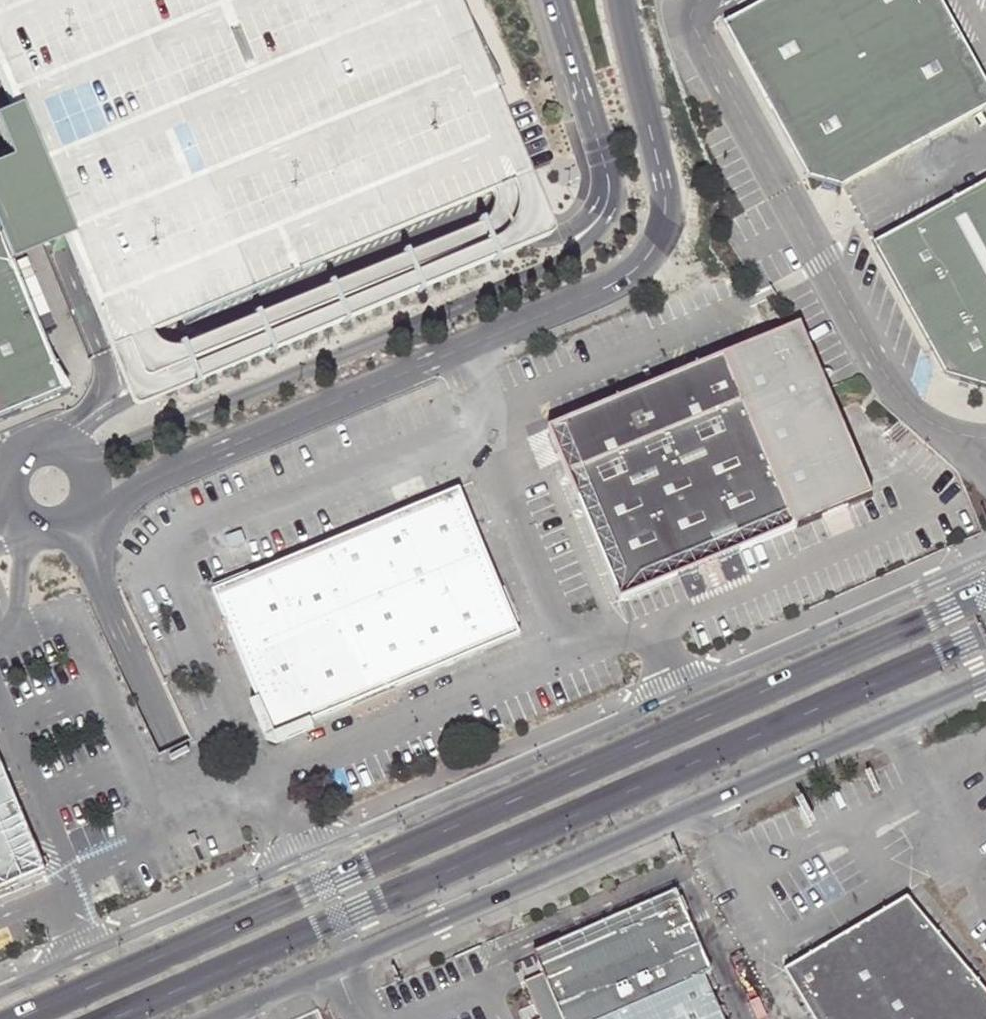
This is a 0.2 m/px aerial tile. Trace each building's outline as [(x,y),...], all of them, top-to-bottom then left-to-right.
[(6,97),(14,119),(0,125),(0,150),(9,171),(44,259),(65,250),(70,257),(120,380),(128,399),(132,407),(141,408),(549,242),(553,234),(552,232),(496,96),(483,64),(465,22),(456,0),(0,0),(0,84),(6,97)] [(722,25),(807,178),(842,189),(985,109),(985,84),(940,0),(768,0),(722,25)] [(9,171),(0,175),(0,250),(9,272),(44,259),(9,171)] [(945,378),(985,390),(985,182),(872,245),(945,378)] [(179,326),(148,339),(151,344),(157,349),(165,353),(177,352),(208,339),(482,224),(487,218),(490,211),(491,204),(491,197),(293,279),(257,294),(223,308),(179,326)] [(58,395),(9,272),(0,250),(0,419),(58,395)] [(867,492),(797,322),(548,427),(619,597),(620,596),(717,555),(867,492)] [(395,516),(453,664),(522,636),(460,489),(395,516)] [(313,723),(453,664),(395,516),(212,592),(258,701),(313,723)] [(240,531),(225,537),(230,549),(245,543),(240,531)] [(720,563),(717,555),(620,596),(624,604),(646,594),(647,600),(673,589),(670,584),(720,563)] [(315,732),(313,723),(258,701),(250,705),(266,741),(279,746),(315,732)] [(0,747),(0,895),(52,873),(0,747)] [(193,835),(187,838),(191,846),(197,843),(193,835)] [(542,973),(551,992),(562,1018),(724,1018),(704,975),(712,971),(677,892),(535,954),(542,973)] [(837,941),(786,971),(815,1018),(985,1018),(985,992),(909,898),(859,928),(837,941)] [(834,936),(837,941),(859,928),(856,923),(834,936)]
